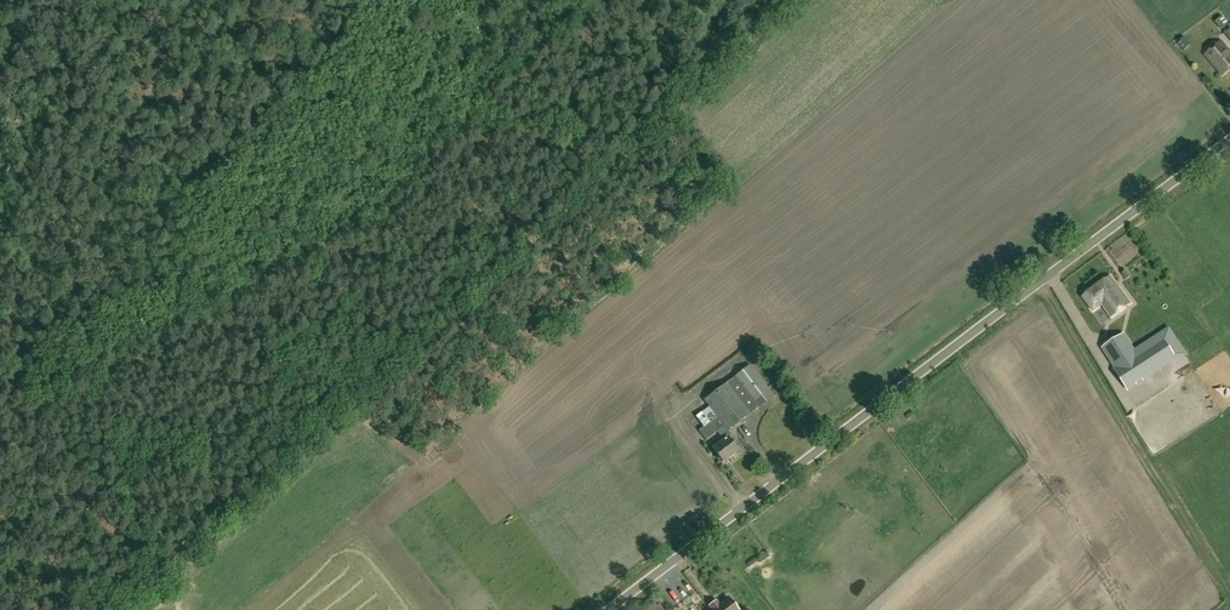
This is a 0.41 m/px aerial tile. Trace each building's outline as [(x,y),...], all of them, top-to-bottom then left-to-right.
[(1221,30),(1229,23),(1223,16),(1215,22),(1221,30)] [(1229,67),(1229,52),(1221,40),(1205,53),(1222,74),(1229,67)] [(1152,276),(1160,271),(1153,260),(1145,265),(1152,276)] [(1134,301),(1143,294),(1133,280),(1126,269),(1121,273),(1125,279),(1123,282),(1126,286),(1124,287),(1134,301)] [(1111,318),(1131,303),(1110,275),(1082,295),(1093,310),(1101,304),(1111,318)] [(1151,292),(1140,299),(1145,306),(1155,299),(1151,292)] [(1133,350),(1129,343),(1108,356),(1116,368),(1114,370),(1128,390),(1176,358),(1163,338),(1137,355),(1133,350)] [(731,435),(728,431),(773,396),(750,365),(703,401),(716,417),(699,431),(706,440),(717,432),(722,439),(711,447),(723,464),(739,452),(729,437),(731,435)] [(193,576),(203,570),(199,563),(189,569),(193,576)] [(729,598),(719,605),(718,604),(712,608),(713,609),(738,609),(729,598)]
